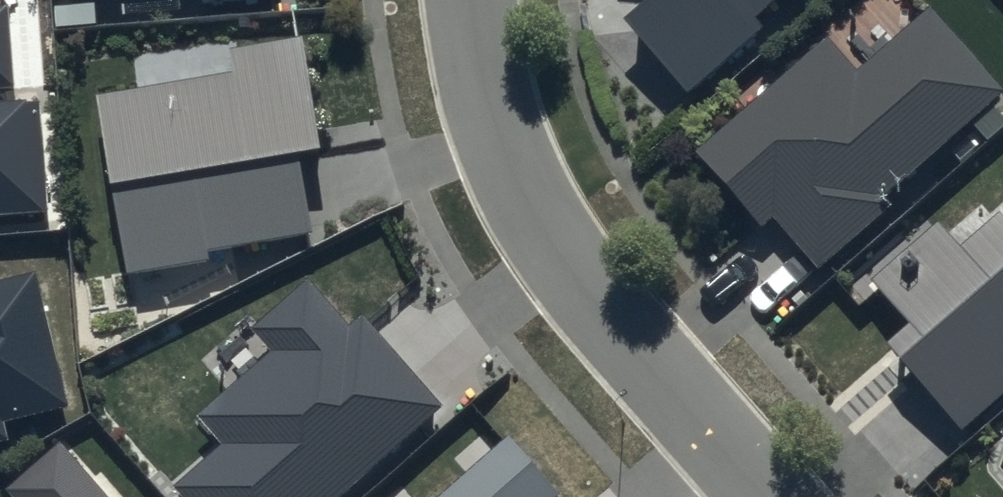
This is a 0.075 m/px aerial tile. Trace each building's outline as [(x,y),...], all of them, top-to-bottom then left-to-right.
[(13,75),(7,0),(0,0),(0,76),(13,75)] [(617,2),(688,83),(770,12),(760,0),(620,0),(617,2)] [(690,139),(760,217),(770,208),(813,256),(888,190),(881,183),(999,79),(930,0),(916,0),(851,57),(821,23),(690,139)] [(232,60),(95,83),(128,273),(209,259),(206,246),(310,228),(294,136),(317,132),(299,25),(228,37),(232,60)] [(42,205),(33,92),(0,94),(0,208),(42,205)] [(868,265),(903,304),(879,325),(957,414),(1002,374),(1002,205),(994,194),(954,229),(935,207),(868,265)] [(254,317),(273,338),(198,405),(222,431),(169,477),(187,496),(335,496),(446,399),(361,303),(348,314),(308,269),(254,317)] [(44,411),(16,288),(0,291),(0,421),(44,411)] [(508,429),(430,496),(560,496),(564,493),(508,429)] [(59,444),(16,482),(29,496),(106,496),(59,444)]
